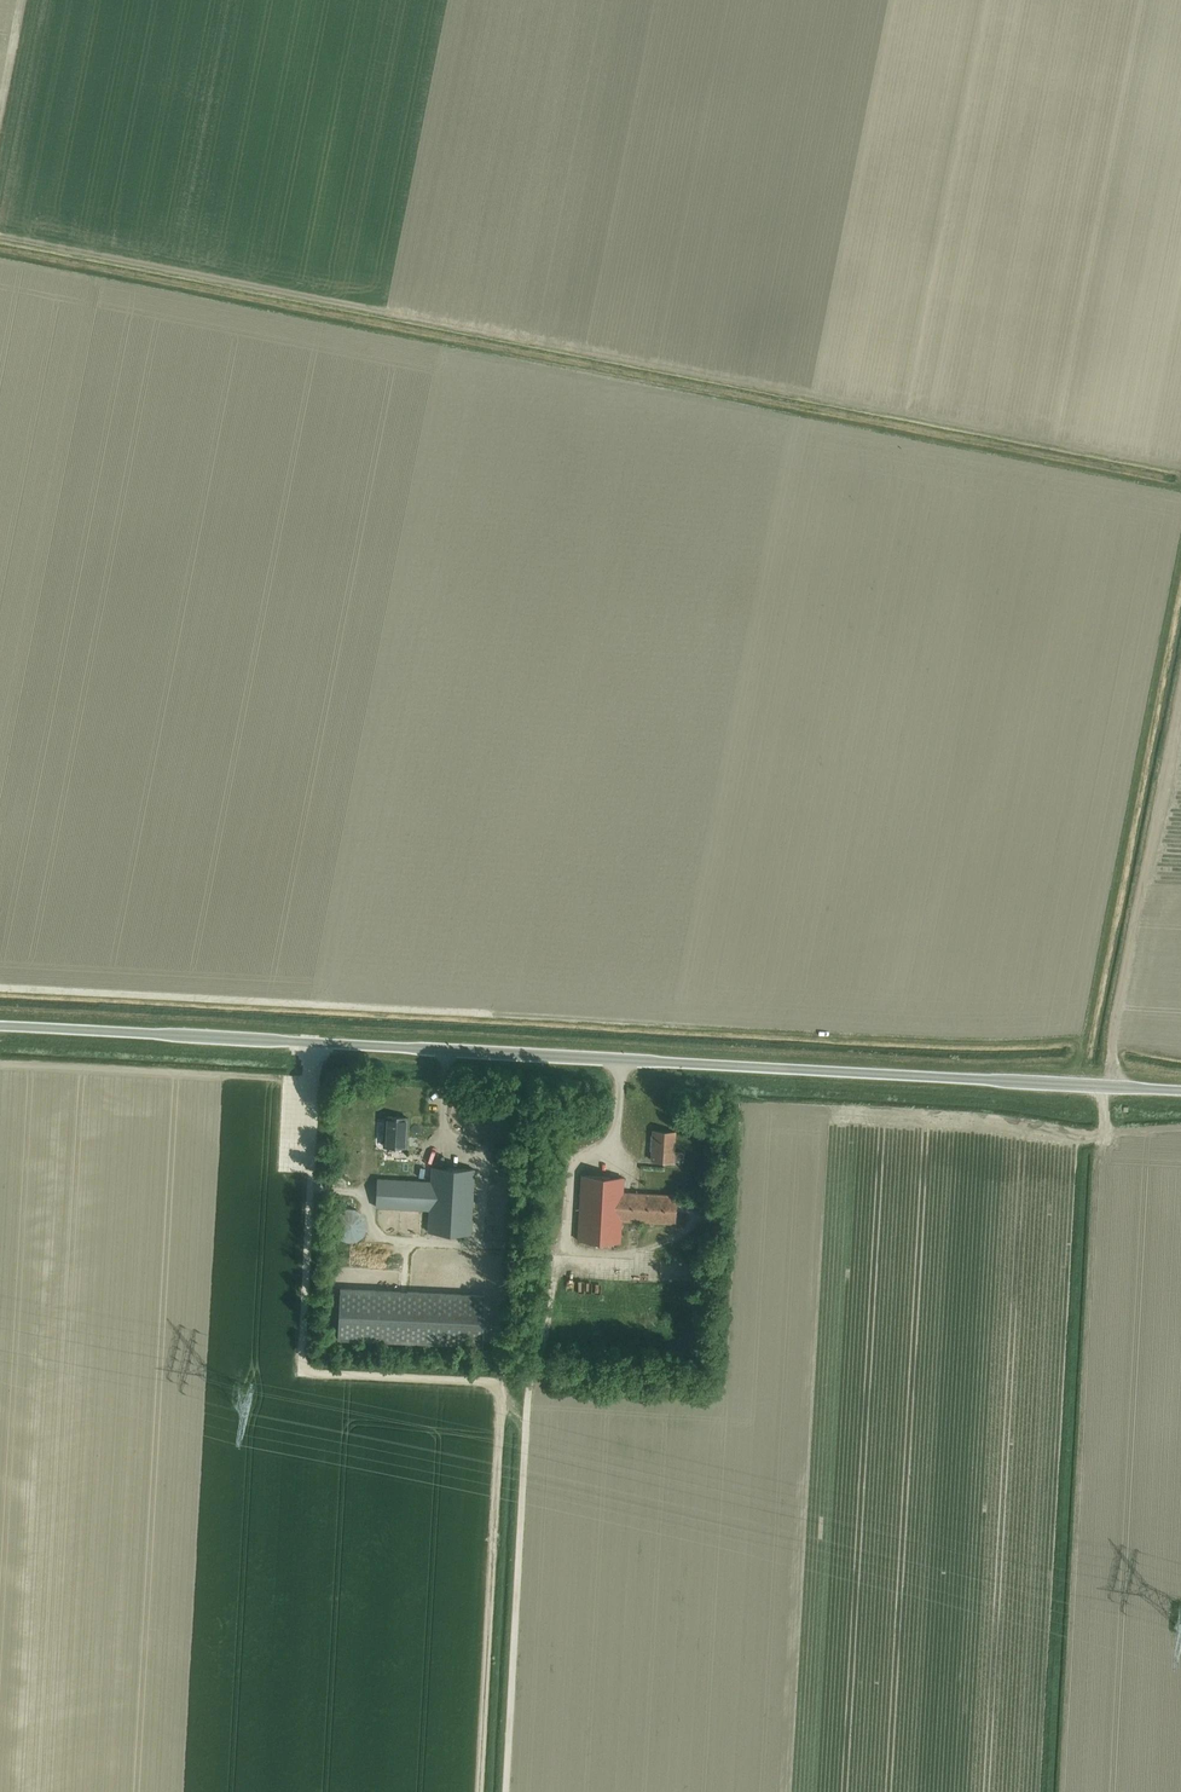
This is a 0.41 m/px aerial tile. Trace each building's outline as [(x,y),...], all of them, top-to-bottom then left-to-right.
[(406,1147),(407,1118),(385,1117),(383,1146),(406,1147)] [(683,1162),(683,1152),(674,1152),(675,1132),(653,1131),(651,1160),(673,1161),(683,1162)] [(493,1148),(492,1163),(507,1164),(508,1149),(493,1148)] [(474,1169),(462,1169),(431,1167),(431,1182),(377,1179),(376,1207),(429,1210),(428,1232),(471,1234),(474,1169)] [(674,1223),(676,1195),(623,1192),(624,1178),(581,1175),(577,1240),(620,1242),(621,1220),(674,1223)] [(371,1233),(370,1212),(363,1213),(362,1204),(343,1205),(345,1234),(371,1233)] [(337,1339),(482,1346),(485,1295),(340,1288),(337,1339)]
